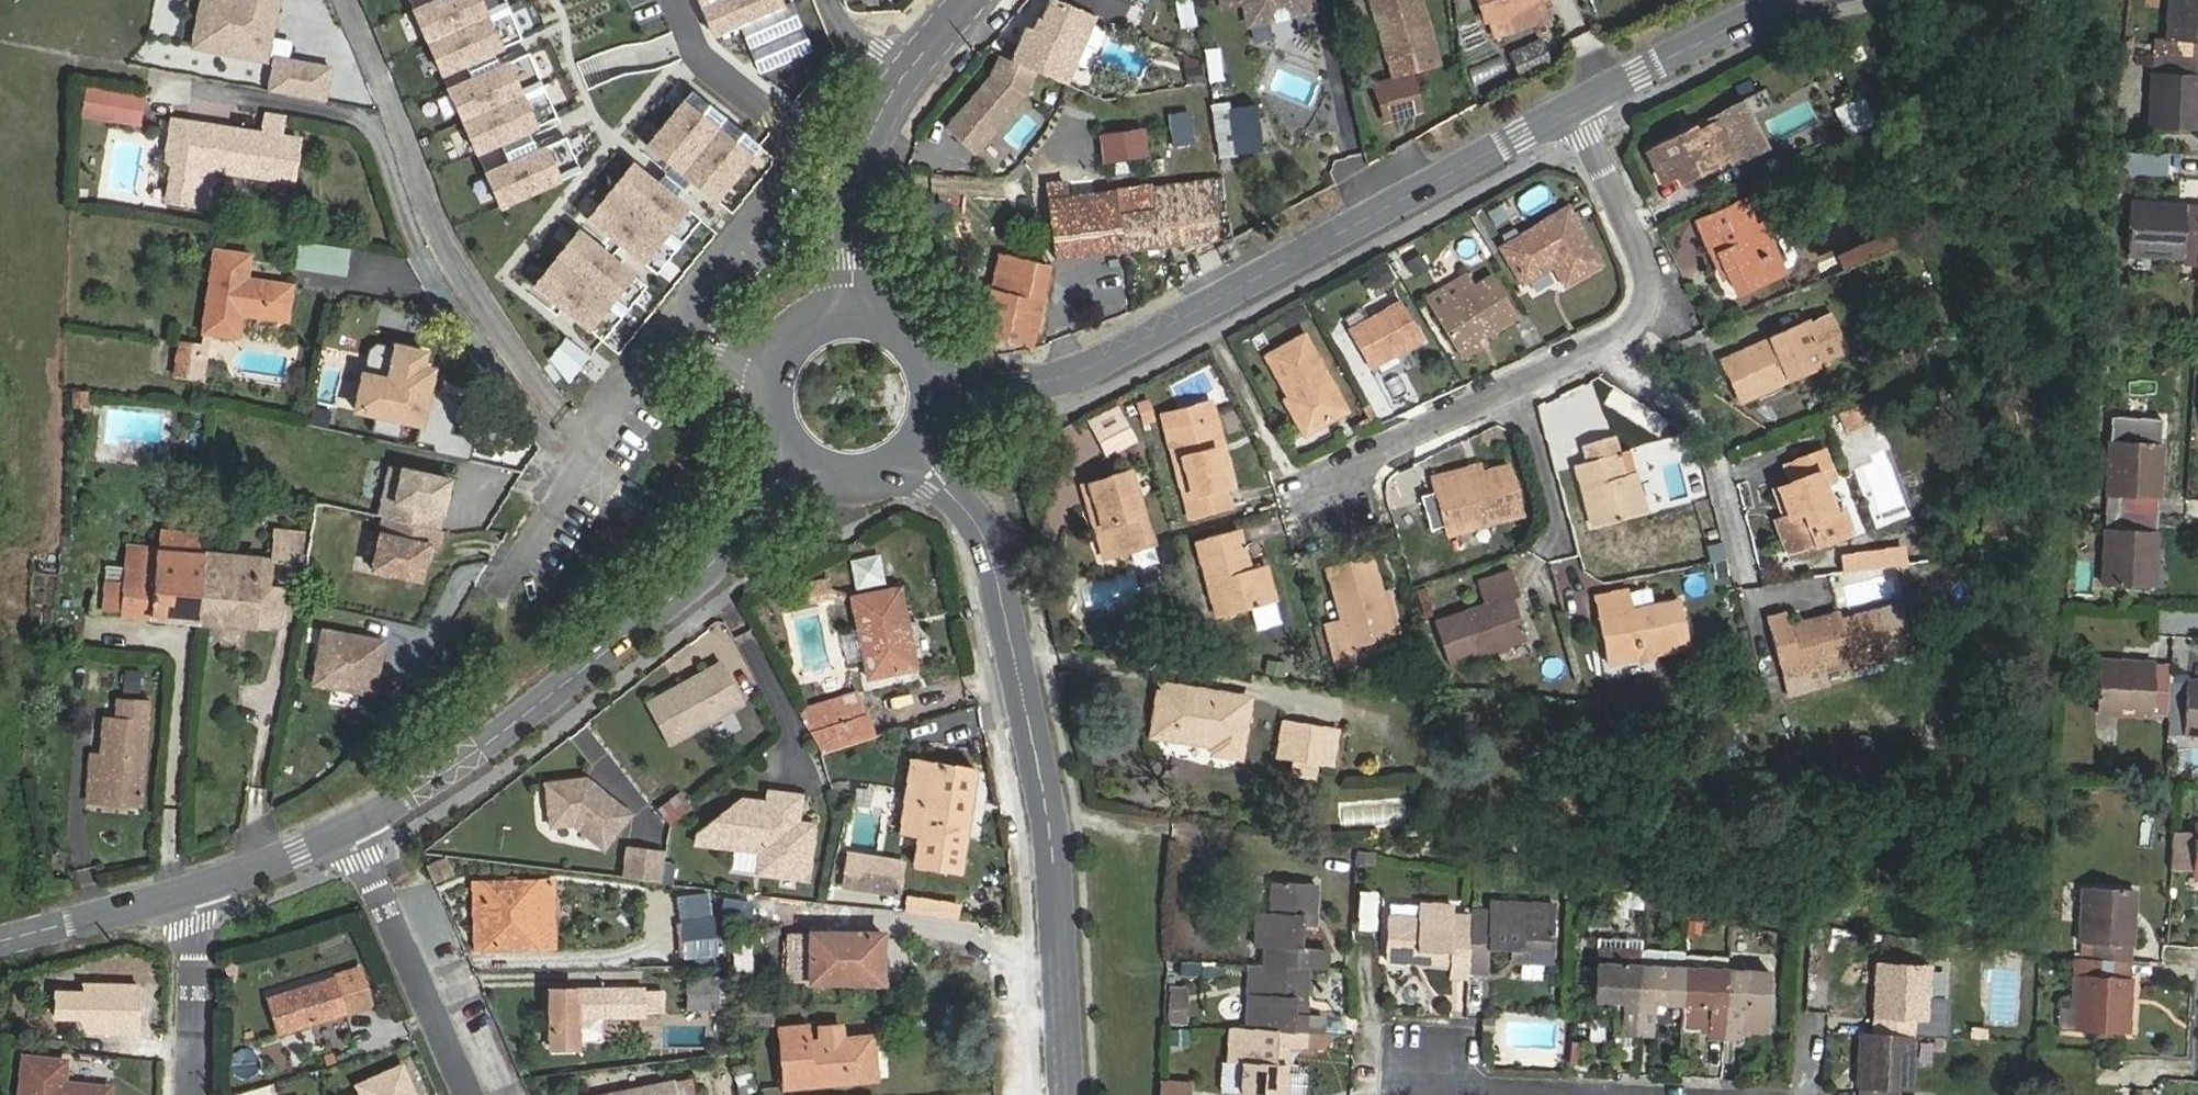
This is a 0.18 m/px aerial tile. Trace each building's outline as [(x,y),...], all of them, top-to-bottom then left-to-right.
[(240,2),(230,0),(205,0),(198,40),(268,53),(278,0),(240,0),(240,2)] [(416,8),(443,72),(508,44),(489,0),(435,0),(416,8)] [(718,38),(794,4),(792,0),(702,0),(718,38)] [(1065,84),(1096,17),(1117,27),(1130,0),(1060,0),(1059,0),(1049,0),(1040,19),(1037,17),(1031,30),(1025,27),(1010,60),(1065,84)] [(1180,27),(1196,25),(1192,0),(1176,0),(1180,27)] [(1274,6),(1284,4),(1289,8),(1312,3),(1311,0),(1221,0),(1223,9),(1245,4),(1248,17),(1270,12),(1274,6)] [(1393,77),(1439,64),(1419,0),(1371,0),(1393,77)] [(1485,22),(1489,21),(1517,11),(1545,2),(1549,0),(1478,0),(1485,22)] [(1940,10),(1959,0),(1935,0),(1940,10)] [(2168,40),(2156,39),(2156,56),(2197,58),(2197,0),(2170,0),(2168,40)] [(1545,2),(1517,11),(1489,21),(1495,37),(1551,18),(1545,2)] [(1549,40),(1519,56),(1529,75),(1559,60),(1549,40)] [(1861,45),(1848,51),(1853,63),(1867,57),(1861,45)] [(2155,71),(2152,71),(2149,126),(2197,129),(2197,58),(2156,56),(2155,71)] [(1470,66),(1476,87),(1509,78),(1503,57),(1470,66)] [(334,69),(279,59),(273,92),(328,103),(334,69)] [(515,60),(450,88),(478,151),(542,123),(515,60)] [(1191,88),(1203,86),(1200,67),(1188,69),(1191,88)] [(1419,75),(1385,85),(1394,116),(1428,107),(1419,75)] [(1167,139),(1203,131),(1194,89),(1158,97),(1167,139)] [(87,91),(83,115),(138,124),(143,100),(87,91)] [(1863,95),(1836,108),(1848,135),(1876,123),(1863,95)] [(690,97),(652,143),(727,204),(764,158),(690,97)] [(1259,104),(1214,109),(1220,154),(1264,148),(1259,104)] [(258,126),(260,110),(238,107),(236,124),(258,126)] [(278,137),(281,118),(266,116),(263,134),(190,123),(186,146),(168,143),(165,162),(172,163),(167,201),(206,207),(212,171),(291,182),(298,140),(278,137)] [(1682,133),(1647,151),(1664,183),(1677,177),(1681,184),(1734,156),(1716,122),(1685,138),(1682,133)] [(1101,136),(1104,163),(1148,157),(1145,130),(1101,136)] [(552,143),(488,171),(505,211),(569,183),(552,143)] [(2160,153),(2116,151),(2115,172),(2159,173),(2160,153)] [(1358,153),(1335,158),(1339,175),(1362,169),(1358,153)] [(639,161),(594,217),(652,263),(696,207),(639,161)] [(1217,238),(1210,180),(1152,188),(1153,207),(1119,211),(1125,249),(1217,238)] [(1049,184),(1051,199),(1067,197),(1065,182),(1049,184)] [(1048,199),(1056,258),(1125,249),(1119,211),(1153,207),(1152,188),(1151,186),(1067,197),(1051,199),(1048,199)] [(1766,191),(1751,197),(1758,215),(1773,208),(1766,191)] [(1751,197),(1698,221),(1722,275),(1728,272),(1736,293),(1783,272),(1758,215),(1751,197)] [(1492,225),(1510,216),(1502,199),(1484,208),(1492,225)] [(2186,207),(2186,204),(2165,203),(2165,209),(2153,209),(2153,203),(2130,202),(2128,254),(2184,256),(2184,243),(2197,244),(2197,207),(2186,207)] [(1567,207),(1502,246),(1523,281),(1553,263),(1566,284),(1600,262),(1567,207)] [(585,228),(540,284),(598,330),(643,274),(585,228)] [(1841,256),(1846,268),(1896,247),(1892,235),(1841,256)] [(294,268),(346,276),(350,247),(298,239),(294,268)] [(2183,264),(2197,265),(2197,244),(2184,243),(2184,256),(2183,264)] [(215,250),(203,333),(238,337),(241,314),(287,321),(291,286),(247,279),(250,256),(215,250)] [(1000,253),(982,333),(1031,344),(1049,265),(1000,253)] [(1414,277),(1429,268),(1420,253),(1405,262),(1414,277)] [(1468,273),(1426,299),(1457,351),(1485,334),(1517,315),(1493,274),(1475,285),(1468,273)] [(1402,300),(1348,329),(1369,367),(1423,338),(1402,300)] [(1828,312),(1723,360),(1742,400),(1846,352),(1828,312)] [(1490,342),(1485,334),(1457,351),(1462,359),(1490,342)] [(1266,357),(1290,397),(1285,400),(1304,434),(1347,409),(1304,335),(1266,357)] [(207,347),(179,343),(174,376),(203,380),(207,347)] [(1211,402),(1162,416),(1166,427),(1209,416),(1215,414),(1211,402)] [(1860,403),(1838,412),(1847,433),(1868,423),(1860,403)] [(1149,406),(1138,409),(1143,425),(1153,422),(1149,406)] [(1122,408),(1118,410),(1117,407),(1091,421),(1109,455),(1135,441),(1126,425),(1130,422),(1122,408)] [(1209,416),(1166,427),(1190,518),(1231,507),(1226,486),(1233,484),(1225,451),(1219,453),(1209,416)] [(1612,435),(1581,444),(1585,461),(1576,463),(1594,527),(1645,512),(1633,472),(1623,474),(1612,435)] [(2162,443),(2109,440),(2106,512),(2156,514),(2156,498),(2159,498),(2160,478),(2154,478),(2155,466),(2161,466),(2162,443)] [(1819,471),(1836,464),(1829,448),(1786,464),(1793,481),(1779,486),(1790,514),(1777,519),(1791,555),(1848,533),(1839,512),(1835,513),(1819,471)] [(1887,453),(1862,461),(1879,515),(1905,507),(1887,453)] [(450,477),(390,464),(379,515),(384,516),(439,528),(450,477)] [(1452,472),(1433,477),(1448,533),(1522,513),(1509,465),(1455,480),(1452,472)] [(1102,502),(1119,556),(1153,546),(1130,471),(1090,483),(1096,504),(1102,502)] [(2150,563),(2151,551),(2157,551),(2158,531),(2155,531),(2156,514),(2106,512),(2103,584),(2155,586),(2156,563),(2150,563)] [(439,528),(384,516),(373,568),(427,579),(439,528)] [(270,562),(304,567),(304,566),(309,533),(275,528),(270,560),(270,562)] [(1239,532),(1197,543),(1217,617),(1275,601),(1265,564),(1249,569),(1239,532)] [(130,547),(123,614),(266,629),(270,562),(270,560),(130,547)] [(854,589),(885,583),(880,553),(849,559),(854,589)] [(1370,556),(1328,569),(1343,621),(1327,625),(1339,665),(1353,661),(1348,646),(1398,631),(1386,592),(1381,593),(1370,556)] [(1513,598),(1520,595),(1511,571),(1477,583),(1484,604),(1434,622),(1449,665),(1527,637),(1513,598)] [(899,588),(852,598),(868,678),(912,669),(905,637),(900,638),(898,627),(907,625),(899,588)] [(1628,589),(1594,596),(1607,662),(1689,646),(1680,600),(1632,609),(1628,589)] [(1767,617),(1779,663),(1798,658),(1801,669),(1854,655),(1856,660),(1890,651),(1880,613),(1843,623),(1841,616),(1790,629),(1786,613),(1767,617)] [(390,641),(324,628),(313,686),(380,698),(390,641)] [(2097,711),(2152,715),(2152,712),(2169,713),(2170,682),(2171,666),(2155,665),(2155,662),(2135,661),(2135,667),(2122,667),(2123,661),(2100,659),(2097,711)] [(722,662),(647,704),(669,744),(744,703),(722,662)] [(2187,680),(2186,683),(2170,682),(2169,713),(2167,734),(2184,735),(2184,732),(2197,733),(2197,681),(2187,680)] [(1249,698),(1160,684),(1152,735),(1214,744),(1213,752),(1240,756),(1249,698)] [(859,692),(835,699),(842,723),(866,715),(859,692)] [(822,753),(873,737),(866,715),(842,723),(835,699),(799,711),(822,753)] [(148,703),(118,702),(117,721),(105,720),(99,802),(140,805),(148,703)] [(1285,723),(1280,756),(1289,757),(1314,761),(1319,762),(1324,729),(1285,723)] [(1289,757),(1287,773),(1311,777),(1314,761),(1289,757)] [(912,759),(901,832),(918,834),(914,861),(961,868),(976,769),(912,759)] [(587,779),(546,785),(552,828),(574,825),(604,848),(630,813),(587,779)] [(668,826),(693,807),(680,790),(655,808),(668,826)] [(742,800),(695,835),(694,845),(759,853),(756,874),(807,880),(813,832),(797,830),(798,823),(801,797),(768,792),(766,803),(742,800)] [(814,825),(798,823),(797,830),(813,832),(814,825)] [(2194,825),(2194,831),(2172,830),(2170,869),(2192,870),(2192,877),(2197,877),(2197,825),(2194,825)] [(904,863),(848,854),(843,887),(899,896),(904,863)] [(445,857),(429,864),(436,882),(452,875),(445,857)] [(671,886),(674,866),(664,864),(660,885),(671,886)] [(1315,883),(1273,881),(1271,912),(1257,911),(1256,947),(1265,947),(1264,965),(1307,967),(1327,968),(1328,950),(1302,949),(1304,913),(1313,914),(1315,883)] [(497,947),(554,946),(553,882),(496,884),(497,947)] [(476,947),(497,947),(496,884),(475,884),(476,947)] [(2084,886),(2081,943),(2083,943),(2082,958),(2128,961),(2129,945),(2132,945),(2132,933),(2126,933),(2127,925),(2133,925),(2135,889),(2084,886)] [(709,893),(677,897),(680,918),(711,913),(709,893)] [(906,909),(956,917),(957,906),(908,898),(906,909)] [(1523,949),(1523,959),(1553,961),(1555,918),(1525,917),(1525,903),(1489,902),(1489,911),(1472,910),(1469,971),(1488,972),(1489,948),(1523,949)] [(1472,910),(1463,910),(1463,915),(1455,915),(1455,906),(1418,904),(1418,918),(1387,916),(1385,959),(1416,960),(1416,950),(1452,952),(1451,976),(1469,976),(1469,971),(1472,910)] [(714,915),(680,919),(685,957),(719,952),(714,915)] [(882,933),(810,932),(809,982),(881,983),(882,933)] [(1637,1033),(1641,948),(1627,947),(1627,939),(1598,938),(1595,998),(1623,1000),(1621,1032),(1637,1033)] [(1685,950),(1641,948),(1637,1033),(1653,1034),(1654,1001),(1682,1003),(1685,957),(1685,950)] [(1681,1027),(1709,1029),(1708,1034),(1725,1035),(1728,970),(1728,959),(1685,957),(1682,1003),(1681,1027)] [(2127,1033),(2128,1009),(2122,1009),(2123,997),(2129,997),(2130,977),(2127,976),(2128,961),(2082,958),(2075,958),(2072,1008),(2075,1008),(2074,1030),(2127,1033)] [(1876,1017),(1879,1017),(1878,1033),(1913,1034),(1943,1035),(1944,1018),(1927,1017),(1928,963),(1877,962),(1877,985),(1883,985),(1882,997),(1876,997),(1876,1017)] [(1264,965),(1263,994),(1249,993),(1247,1028),(1306,1031),(1322,1032),(1323,1015),(1305,1014),(1295,1013),(1296,996),(1306,996),(1307,967),(1264,965)] [(1728,970),(1725,1035),(1741,1036),(1741,1030),(1769,1032),(1772,973),(1728,970)] [(270,995),(282,1031),(365,1005),(357,979),(341,984),(338,973),(270,995)] [(688,1008),(715,1008),(715,979),(688,978),(688,1008)] [(643,1012),(659,1012),(659,990),(550,990),(550,1049),(576,1049),(576,1016),(643,1016),(643,1012)] [(1186,991),(1169,990),(1168,1019),(1185,1020),(1186,991)] [(1306,996),(1296,996),(1295,1013),(1305,1014),(1306,996)] [(1493,1020),(1483,1019),(1493,1031),(1493,1020)] [(779,1029),(784,1086),(876,1078),(873,1050),(859,1051),(858,1037),(842,1039),(841,1027),(819,1028),(820,1041),(809,1042),(808,1026),(779,1029)] [(1231,1027),(1229,1062),(1243,1062),(1242,1093),(1271,1094),(1285,1094),(1286,1064),(1276,1064),(1277,1046),(1305,1048),(1306,1031),(1247,1028),(1231,1027)] [(1860,1089),(1862,1089),(1862,1094),(1897,1094),(1897,1090),(1911,1090),(1913,1034),(1878,1033),(1862,1032),(1861,1056),(1867,1056),(1866,1069),(1860,1068),(1860,1089)] [(1570,1042),(1570,1062),(1586,1062),(1586,1042),(1570,1042)] [(109,1088),(63,1083),(66,1062),(24,1058),(20,1094),(109,1094),(109,1088)] [(731,1068),(737,1094),(757,1094),(750,1063),(731,1068)] [(1286,1064),(1285,1094),(1301,1094),(1302,1072),(1294,1065),(1286,1064)] [(402,1066),(362,1084),(366,1094),(364,1094),(415,1094),(402,1066)] [(1194,1080),(1161,1077),(1159,1094),(1193,1094),(1194,1080)] [(673,1082),(612,1094),(691,1094),(689,1082),(674,1085),(673,1082)]
